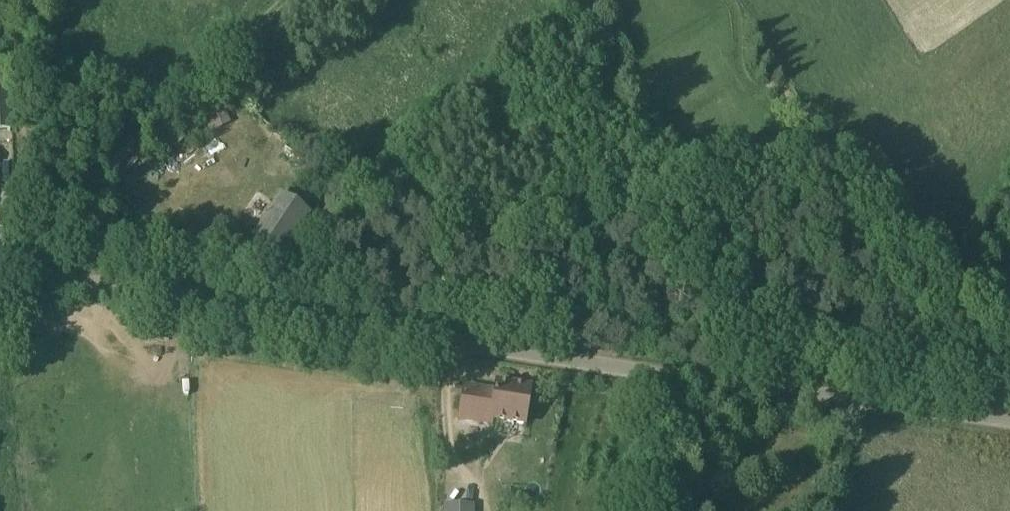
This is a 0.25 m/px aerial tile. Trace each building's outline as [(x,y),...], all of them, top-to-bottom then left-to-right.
[(280,257),(310,214),(281,193),(251,236),(280,257)] [(524,427),(527,408),(530,388),(496,383),(495,393),(462,388),(457,419),(489,425),(490,422),(524,427)]
